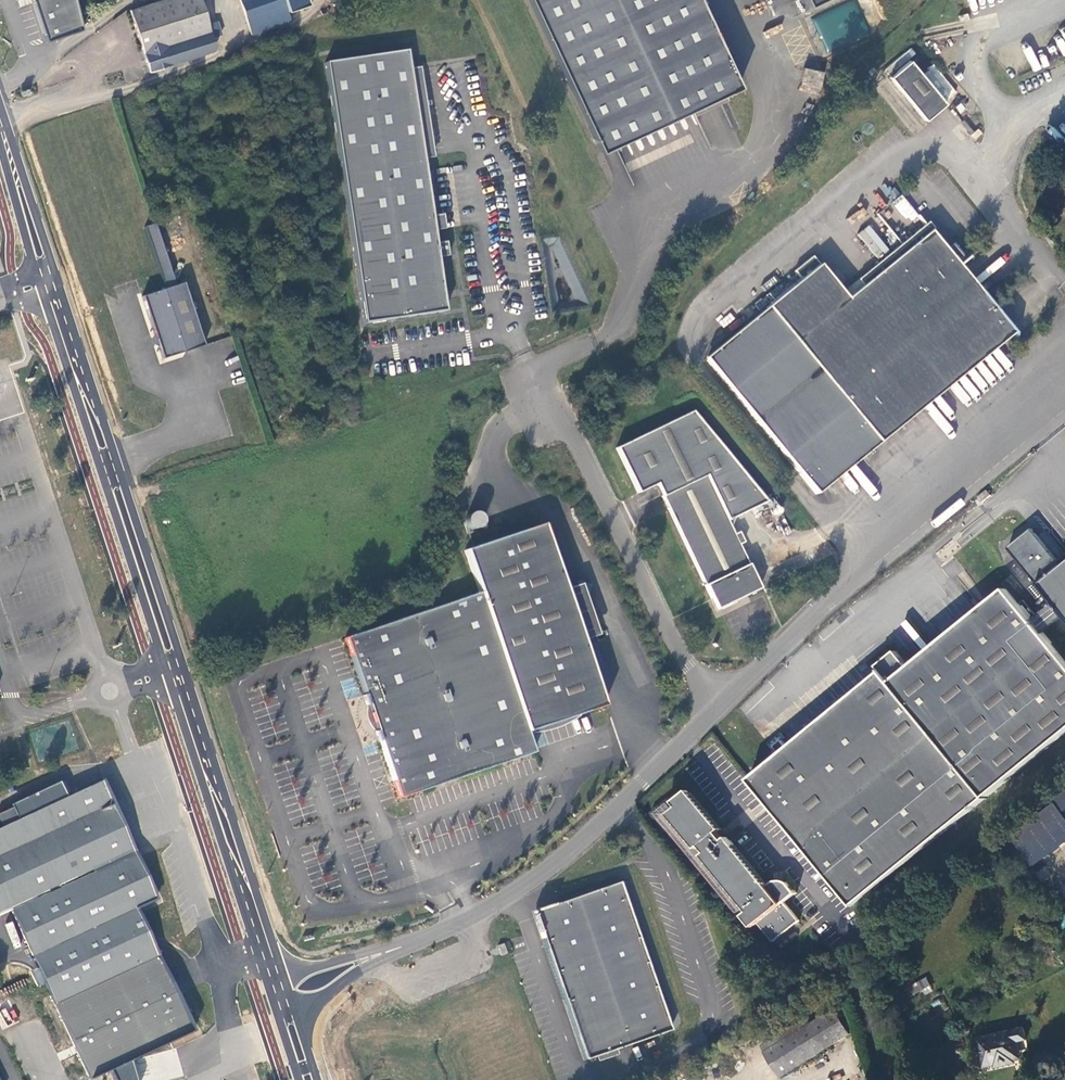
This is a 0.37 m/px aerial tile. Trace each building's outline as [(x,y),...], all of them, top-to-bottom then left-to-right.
[(46,42),(83,30),(76,0),(32,0),(46,42)] [(201,2),(207,0),(168,0),(130,12),(150,74),(215,52),(217,49),(201,2)] [(283,0),(239,0),(251,35),(290,21),(283,0)] [(597,151),(737,87),(697,0),(527,0),(597,151)] [(855,3),(815,22),(829,52),(869,32),(855,3)] [(1064,54),(1064,30),(1053,41),(1064,54)] [(404,51),(323,63),(362,323),(443,311),(435,258),(445,257),(444,241),(433,243),(404,51)] [(923,76),(907,57),(887,74),(923,117),(943,101),(923,76)] [(799,88),(820,93),(825,72),(805,67),(799,88)] [(178,286),(158,224),(148,228),(168,290),(178,286)] [(870,225),(859,233),(878,259),(891,250),(881,237),(879,238),(870,225)] [(699,357),(810,495),(1012,333),(957,265),(965,258),(963,256),(962,257),(949,242),(942,247),(928,229),(843,296),(809,254),(790,269),(797,278),(699,357)] [(145,297),(165,360),(206,346),(186,284),(178,286),(168,290),(145,297)] [(738,532),(733,534),(727,521),(766,502),(693,412),(617,448),(638,492),(656,484),(715,608),(759,588),(738,544),(742,542),(738,532)] [(461,519),(460,523),(461,527),(463,531),(467,532),(469,532),(473,531),(476,528),(477,523),(476,519),(473,516),(469,515),(464,516),(461,519)] [(480,593),(345,640),(365,698),(363,698),(367,709),(368,708),(377,733),(375,734),(379,744),(380,743),(400,800),(535,752),(528,733),(599,708),(607,705),(584,640),(566,589),(543,524),(465,551),(480,593)] [(1032,620),(1044,636),(1064,619),(1064,566),(1035,530),(1010,551),(1053,603),(1032,620)] [(566,589),(584,640),(600,635),(582,583),(566,589)] [(851,905),(1064,730),(1064,661),(1044,636),(1032,620),(1004,587),(908,666),(896,650),(877,666),(881,671),(787,747),(780,753),(749,779),(851,905)] [(780,753),(787,747),(781,739),(773,745),(780,753)] [(137,908),(157,898),(133,847),(104,784),(0,831),(0,916),(11,911),(90,1078),(193,1031),(174,990),(166,972),(137,908)] [(797,892),(788,882),(775,880),(772,881),(767,885),(727,836),(723,839),(717,832),(721,829),(689,790),(675,802),(678,806),(669,814),(697,848),(701,845),(706,852),(703,855),(749,911),(744,915),(754,926),(759,922),(774,941),(799,920),(785,902),(797,892)] [(1055,801),(1063,811),(1064,810),(1064,794),(1055,801)] [(1033,865),(1064,842),(1064,819),(1055,805),(1012,837),(1019,846),(1033,865)] [(533,913),(584,1062),(671,1032),(620,883),(533,913)] [(840,930),(848,923),(844,918),(836,925),(840,930)] [(831,937),(836,933),(826,921),(821,925),(831,937)] [(500,956),(506,954),(503,944),(497,946),(500,956)] [(186,962),(166,972),(174,990),(195,981),(186,962)] [(925,977),(907,986),(913,997),(931,988),(925,977)] [(835,1009),(811,1023),(766,1051),(781,1076),(850,1033),(835,1009)] [(766,1051),(811,1023),(807,1016),(761,1044),(766,1051)] [(1015,1052),(1020,1051),(1019,1049),(1018,1041),(1026,1039),(1024,1029),(979,1039),(985,1066),(997,1064),(997,1066),(1017,1061),(1015,1052)]
